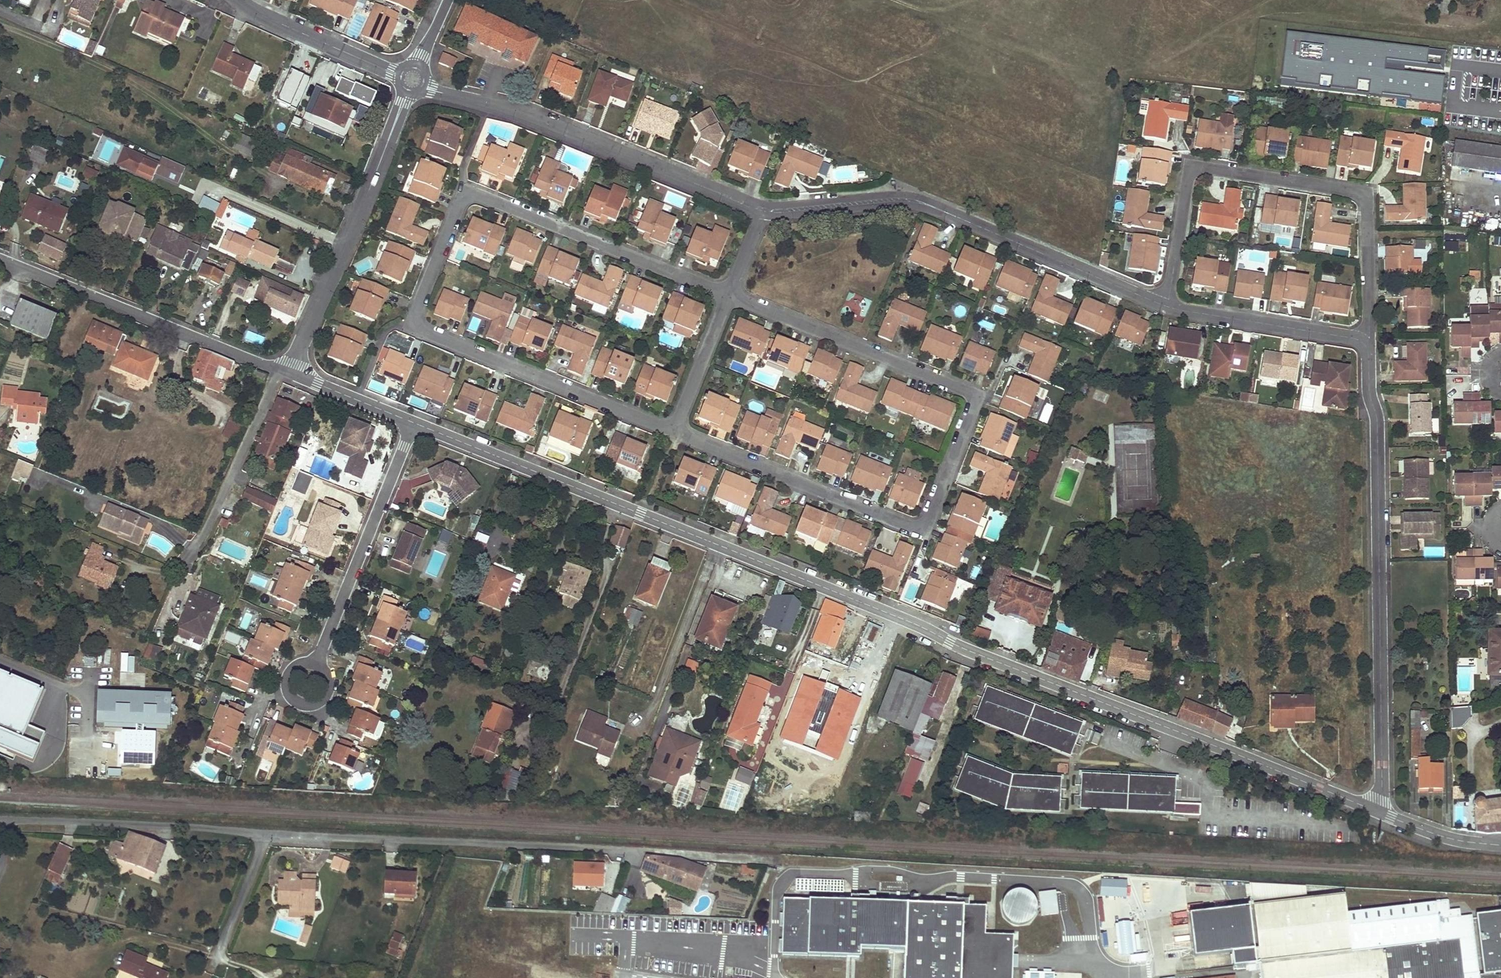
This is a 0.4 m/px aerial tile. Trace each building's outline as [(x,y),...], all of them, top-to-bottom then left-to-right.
[(74,1),(70,10),(79,14),(77,18),(90,24),(100,2),(97,1),(97,0),(75,0),(74,1)] [(125,0),(116,0),(114,7),(122,9),(125,0)] [(309,5),(325,12),(326,10),(337,15),(349,20),(358,0),(311,0),(309,5)] [(412,12),(417,0),(385,0),(412,12)] [(1449,2),(1439,0),(1438,6),(1439,6),(1438,12),(1448,13),(1449,2)] [(164,6),(156,3),(149,17),(142,14),(134,32),(145,36),(148,31),(169,40),(174,29),(178,31),(183,19),(162,10),(164,6)] [(395,21),(398,14),(375,4),(361,36),(386,47),(392,33),(390,32),(395,21)] [(466,7),(455,32),(465,37),(468,31),(472,33),(478,36),(482,38),(480,43),(500,53),(502,47),(507,50),(513,52),(517,54),(515,59),(525,64),(537,39),(466,7)] [(70,10),(67,18),(88,27),(90,24),(77,18),(79,14),(70,10)] [(169,40),(172,42),(178,31),(174,29),(169,40)] [(472,33),(467,44),(473,46),(478,36),(472,33)] [(1429,50),(1288,33),(1282,77),(1298,79),(1297,85),(1319,86),(1320,74),(1332,75),(1331,88),(1357,91),(1359,79),(1370,81),(1369,97),(1381,98),(1382,95),(1410,99),(1410,101),(1442,105),(1445,76),(1387,71),(1388,60),(1428,65),(1429,50)] [(97,44),(90,41),(87,48),(94,51),(97,44)] [(234,48),(223,44),(212,70),(234,80),(232,85),(243,90),(254,65),(231,55),(234,48)] [(87,48),(84,55),(91,58),(94,51),(87,48)] [(507,50),(502,60),(508,62),(513,52),(507,50)] [(452,57),(443,53),(439,63),(448,67),(452,57)] [(572,64),(552,56),(545,76),(552,79),(551,82),(562,87),(561,90),(559,94),(571,98),(580,74),(570,70),(572,64)] [(448,67),(452,69),(457,59),(452,57),(448,67)] [(626,102),(632,85),(599,72),(588,101),(605,107),(609,96),(610,92),(613,93),(612,97),(626,102)] [(281,74),(271,98),(277,100),(288,76),(281,74)] [(277,100),(291,106),(301,82),(288,76),(277,100)] [(335,92),(371,107),(377,92),(341,77),(335,92)] [(322,97),(313,116),(343,129),(348,119),(354,121),(357,112),(322,97)] [(1149,101),(1144,137),(1165,140),(1168,118),(1187,121),(1189,107),(1158,102),(1158,101),(1154,100),(1154,102),(1149,101)] [(652,104),(644,101),(642,106),(650,109),(652,104)] [(1140,113),(1147,115),(1149,102),(1142,101),(1140,113)] [(668,137),(677,114),(652,104),(650,109),(642,106),(636,120),(644,123),(642,127),(655,132),(668,137)] [(709,109),(691,120),(700,135),(700,140),(692,157),(709,166),(718,149),(717,148),(723,137),(716,125),(718,124),(709,109)] [(636,120),(634,126),(654,134),(655,132),(642,127),(644,123),(636,120)] [(1199,120),(1195,147),(1209,149),(1210,147),(1222,149),(1230,150),(1234,126),(1199,120)] [(463,131),(438,121),(425,154),(451,164),(457,152),(455,151),(458,144),(463,131)] [(1255,128),(1251,156),(1264,158),(1264,156),(1273,157),(1285,159),(1288,141),(1290,141),(1290,137),(1289,137),(1290,133),(1255,128)] [(1419,174),(1425,138),(1385,132),(1383,146),(1401,149),(1398,171),(1419,174)] [(1312,167),(1326,169),(1331,142),(1296,137),(1293,162),(1300,163),(1312,165),(1312,167)] [(1358,167),(1370,169),(1374,142),(1340,137),(1335,165),(1348,167),(1349,165),(1358,167)] [(770,155),(738,141),(736,145),(735,145),(734,148),(735,148),(727,166),(739,171),(748,174),(747,176),(759,181),(770,155)] [(1500,174),(1500,148),(1455,142),(1452,167),(1500,174)] [(524,150),(510,144),(507,149),(522,155),(524,150)] [(44,165),(50,152),(34,145),(28,159),(44,165)] [(491,146),(481,171),(497,178),(498,174),(504,177),(512,180),(522,155),(507,149),(506,152),(491,146)] [(823,160),(789,146),(787,151),(786,151),(785,154),(786,154),(774,183),(788,189),(795,172),(815,180),(823,160)] [(1143,148),(1138,183),(1142,183),(1141,185),(1145,185),(1145,184),(1164,187),(1166,175),(1167,165),(1169,166),(1171,153),(1143,148)] [(124,149),(117,165),(152,180),(155,173),(178,183),(185,167),(162,157),(159,164),(124,149)] [(323,194),(328,196),(336,177),(309,166),(312,159),(290,149),(286,158),(277,154),(269,171),(297,183),(322,195),(323,194)] [(561,164),(546,158),(544,164),(558,170),(561,164)] [(421,160),(408,193),(435,204),(440,191),(438,191),(441,183),(446,170),(421,160)] [(819,175),(826,177),(830,165),(823,162),(819,175)] [(544,164),(534,188),(542,192),(548,194),(546,198),(562,204),(569,187),(575,189),(578,181),(565,176),(567,171),(567,170),(567,169),(567,168),(566,167),(566,166),(565,166),(561,164),(558,170),(544,164)] [(98,173),(86,168),(82,176),(95,182),(98,173)] [(353,188),(346,184),(343,192),(350,195),(353,188)] [(1420,221),(1426,221),(1425,184),(1403,185),(1404,207),(1385,207),(1386,222),(1417,221),(1417,223),(1420,222),(1420,221)] [(611,191),(625,197),(628,191),(613,185),(611,191)] [(594,188),(584,213),(600,219),(601,216),(607,218),(615,221),(625,197),(611,191),(609,194),(594,188)] [(1128,189),(1122,225),(1127,226),(1127,227),(1130,228),(1130,226),(1162,231),(1164,217),(1145,214),(1149,192),(1128,189)] [(1226,189),(1223,207),(1201,203),(1198,225),(1234,230),(1235,225),(1236,226),(1237,222),(1235,222),(1240,191),(1226,189)] [(68,211),(30,195),(23,212),(44,221),(42,226),(59,233),(68,211)] [(1260,223),(1295,229),(1299,203),(1287,201),(1277,199),(1278,197),(1265,195),(1260,223)] [(399,197),(386,231),(423,246),(428,233),(411,226),(419,205),(399,197)] [(227,201),(223,198),(214,217),(219,219),(227,201)] [(664,206),(649,200),(647,205),(662,211),(664,206)] [(1310,242),(1347,248),(1350,227),(1328,223),(1331,205),(1317,203),(1310,242)] [(110,204),(107,212),(114,215),(118,207),(110,204)] [(147,220),(133,214),(134,211),(118,205),(118,207),(114,215),(107,212),(100,227),(103,233),(109,236),(115,233),(137,243),(147,220)] [(650,239),(666,246),(676,220),(660,214),(662,211),(647,205),(637,230),(645,233),(651,236),(650,239)] [(23,212),(21,217),(42,226),(44,221),(23,212)] [(1487,217),(1483,229),(1495,233),(1499,220),(1487,217)] [(464,240),(462,244),(495,257),(505,230),(493,225),(492,227),(485,224),(472,219),(465,237),(463,236),(462,239),(464,240)] [(911,256),(909,261),(942,275),(950,255),(930,247),(937,229),(924,224),(912,253),(910,252),(909,255),(911,256)] [(152,244),(148,254),(188,272),(199,246),(191,243),(192,240),(157,225),(149,243),(152,244)] [(729,232),(715,226),(712,232),(727,238),(729,232)] [(516,229),(507,253),(514,256),(525,261),(532,264),(541,241),(531,237),(532,235),(516,229)] [(696,229),(686,254),(702,260),(703,257),(710,259),(717,263),(727,238),(712,232),(711,235),(696,229)] [(271,268),(278,252),(257,243),(255,242),(256,238),(258,235),(251,232),(248,231),(244,241),(226,233),(220,247),(237,255),(238,254),(246,257),(271,268)] [(1134,234),(1128,269),(1155,273),(1157,259),(1155,258),(1157,246),(1158,238),(1134,234)] [(38,252),(58,261),(66,245),(46,236),(38,252)] [(312,238),(311,241),(324,247),(325,244),(312,238)] [(379,277),(382,278),(382,277),(400,284),(405,272),(408,264),(410,265),(415,252),(389,241),(375,274),(379,276),(379,277)] [(1415,250),(1427,249),(1426,241),(1414,242),(1415,250)] [(1446,241),(1445,251),(1458,252),(1458,242),(1446,241)] [(548,278),(569,286),(571,283),(572,283),(573,280),(572,280),(579,262),(566,257),(559,254),(560,252),(548,247),(537,273),(538,274),(548,278)] [(1386,275),(1412,275),(1412,247),(1388,247),(1388,259),(1386,259),(1386,275)] [(964,248),(953,272),(974,281),(985,286),(996,259),(984,254),(983,256),(975,252),(964,248)] [(209,253),(201,249),(198,257),(203,259),(204,257),(207,258),(209,253)] [(1102,252),(1100,265),(1107,266),(1109,254),(1102,252)] [(235,260),(243,263),(246,257),(238,254),(237,255),(235,260)] [(512,262),(523,267),(525,261),(514,256),(512,262)] [(1230,265),(1196,259),(1195,263),(1194,263),(1193,266),(1195,266),(1192,285),(1204,287),(1213,289),(1213,291),(1226,293),(1230,265)] [(205,260),(198,277),(218,285),(223,275),(217,273),(220,267),(205,260)] [(230,277),(235,264),(226,260),(224,264),(227,265),(223,274),(230,277)] [(1006,261),(996,286),(1028,300),(1037,276),(1030,274),(1019,269),(1019,267),(1006,261)] [(614,295),(623,272),(610,266),(603,283),(582,275),(574,295),(608,308),(610,305),(611,305),(612,302),(611,302),(614,295)] [(1237,271),(1233,297),(1249,299),(1250,297),(1261,299),(1265,275),(1237,271)] [(1480,271),(1469,271),(1470,279),(1481,279),(1480,271)] [(1304,304),(1309,277),(1274,272),(1269,300),(1282,302),(1282,300),(1292,302),(1304,304)] [(534,283),(545,287),(548,278),(538,274),(534,283)] [(1046,275),(1030,312),(1064,326),(1072,306),(1052,298),(1059,281),(1046,275)] [(652,315),(662,291),(650,286),(642,282),(643,281),(631,276),(620,302),(652,315)] [(232,291),(244,296),(249,284),(237,279),(232,291)] [(260,285),(254,300),(272,307),(295,318),(304,298),(293,293),(293,292),(263,279),(261,285),(260,285)] [(362,280),(349,312),(374,322),(379,309),(382,302),(384,303),(389,290),(362,280)] [(974,281),(972,285),(984,290),(985,286),(974,281)] [(1347,315),(1351,288),(1317,283),(1313,308),(1320,309),(1332,311),(1332,313),(1347,315)] [(1408,328),(1429,328),(1429,297),(1420,297),(1420,290),(1420,289),(1404,290),(1404,298),(1407,298),(1407,311),(1408,328)] [(460,322),(469,300),(444,290),(434,314),(449,320),(450,318),(460,322)] [(850,291),(842,309),(863,319),(872,301),(850,291)] [(499,343),(514,306),(480,292),(472,312),(493,321),(486,338),(499,343)] [(700,319),(704,308),(692,303),(684,299),(685,298),(672,293),(662,319),(676,325),(692,331),(694,332),(698,334),(699,330),(697,329),(699,326),(697,326),(700,319)] [(608,308),(611,310),(616,296),(614,295),(611,302),(612,302),(611,305),(610,305),(608,308)] [(927,313),(893,299),(881,329),(878,336),(891,342),(898,325),(919,333),(927,313)] [(980,299),(977,307),(981,309),(985,301),(980,299)] [(1084,299),(1074,323),(1106,337),(1117,310),(1105,305),(1104,307),(1096,304),(1084,299)] [(10,325),(46,340),(56,316),(20,301),(10,325)] [(1488,306),(1488,313),(1488,317),(1489,334),(1499,334),(1499,338),(1499,343),(1500,343),(1500,306),(1488,306)] [(1125,311),(1114,335),(1140,346),(1149,324),(1139,320),(1140,317),(1125,311)] [(543,353),(552,328),(520,315),(509,342),(522,347),(522,345),(530,348),(543,353)] [(1470,347),(1479,348),(1479,341),(1479,338),(1487,338),(1489,338),(1489,334),(1488,317),(1470,318),(1470,327),(1470,347)] [(752,324),(738,319),(728,344),(760,357),(770,333),(763,331),(751,326),(752,324)] [(147,381),(157,357),(123,344),(126,337),(92,323),(84,343),(95,348),(97,343),(116,351),(119,352),(113,367),(147,381)] [(340,325),(327,358),(352,368),(357,355),(360,347),(362,348),(367,336),(340,325)] [(581,376),(596,339),(562,325),(554,345),(575,354),(568,371),(581,376)] [(673,331),(689,337),(692,331),(676,325),(673,331)] [(963,338),(930,325),(920,351),(934,356),(934,354),(946,359),(953,362),(963,338)] [(1451,327),(1452,348),(1462,348),(1462,357),(1470,357),(1470,347),(1470,327),(1451,327)] [(1169,329),(1165,354),(1197,360),(1201,335),(1169,329)] [(1019,347),(1036,354),(1027,375),(1047,382),(1061,349),(1024,334),(1019,347)] [(768,358),(766,362),(799,375),(810,348),(797,343),(797,345),(789,342),(776,337),(775,341),(771,339),(766,353),(768,354),(766,357),(768,358)] [(995,353),(969,343),(959,367),(975,373),(975,371),(986,375),(995,353)] [(1233,348),(1215,345),(1211,364),(1218,365),(1216,371),(1230,373),(1230,369),(1245,371),(1249,348),(1234,345),(1233,348)] [(1395,363),(1395,381),(1426,381),(1425,345),(1407,345),(1407,360),(1409,360),(1409,363),(1408,363),(1395,363)] [(624,386),(634,361),(602,348),(591,375),(602,379),(603,379),(604,378),(612,381),(624,386)] [(190,377),(194,378),(205,350),(202,349),(190,377)] [(817,349),(807,374),(833,384),(842,362),(832,358),(833,356),(817,349)] [(205,350),(194,378),(207,384),(205,387),(219,393),(223,382),(217,379),(212,377),(217,364),(222,366),(231,371),(234,362),(220,356),(205,350)] [(389,350),(379,375),(405,385),(414,362),(404,358),(405,356),(389,350)] [(1260,376),(1295,382),(1299,358),(1282,355),(1281,358),(1263,355),(1260,376)] [(1346,384),(1349,368),(1313,362),(1310,380),(1326,382),(1325,388),(1330,389),(1327,407),(1345,410),(1348,391),(1345,391),(1346,384)] [(850,363),(835,400),(869,413),(877,393),(856,385),(863,368),(850,363)] [(217,379),(222,366),(217,364),(212,377),(217,379)] [(1209,376),(1228,379),(1230,373),(1216,371),(1218,365),(1211,364),(1209,376)] [(666,403),(676,378),(644,365),(633,392),(645,397),(646,395),(654,398),(666,403)] [(423,366),(412,392),(445,405),(454,382),(448,379),(436,374),(437,372),(423,366)] [(267,375),(252,370),(249,377),(264,383),(267,375)] [(1025,420),(1039,387),(1014,377),(1009,389),(1006,397),(1004,397),(999,409),(1025,420)] [(890,379),(880,404),(906,414),(915,392),(905,388),(906,385),(890,379)] [(1086,385),(1080,382),(1075,394),(1081,396),(1086,385)] [(455,403),(454,406),(455,406),(454,410),(486,423),(497,396),(485,392),(484,393),(475,390),(464,385),(456,403),(455,403)] [(16,421),(38,423),(39,412),(45,413),(46,400),(38,399),(39,395),(16,393),(16,389),(4,388),(2,403),(14,405),(18,405),(18,410),(16,421)] [(1239,401),(1258,402),(1259,394),(1240,392),(1239,401)] [(545,399),(531,394),(525,411),(504,403),(496,423),(530,436),(534,438),(536,433),(534,432),(535,429),(533,429),(545,399)] [(705,400),(698,419),(711,424),(718,427),(717,429),(730,433),(741,407),(708,394),(706,397),(705,397),(704,400),(705,400)] [(945,431),(955,406),(942,400),(941,402),(930,398),(922,395),(913,418),(945,431)] [(1427,395),(1410,396),(1410,419),(1410,423),(1410,435),(1431,434),(1430,405),(1427,405),(1427,395)] [(1453,405),(1453,424),(1471,424),(1471,395),(1463,395),(1463,405),(1453,405)] [(1480,405),(1480,395),(1471,395),(1471,424),(1490,424),(1490,404),(1480,405)] [(299,409),(281,401),(276,403),(272,413),(270,412),(265,424),(268,425),(267,426),(262,439),(260,443),(256,454),(256,455),(276,463),(277,463),(290,433),(286,432),(290,421),(294,423),(299,409)] [(746,412),(736,437),(750,443),(750,441),(762,445),(769,448),(779,425),(746,412)] [(558,413),(549,437),(581,450),(592,424),(580,419),(579,421),(571,417),(558,413)] [(1016,424),(991,413),(985,427),(987,428),(983,439),(980,447),(1003,456),(1011,435),(1016,424)] [(57,415),(49,433),(53,435),(58,421),(61,416),(57,415)] [(245,423),(230,416),(224,430),(238,437),(245,423)] [(824,431),(790,417),(775,454),(788,460),(795,442),(816,451),(824,431)] [(375,431),(351,421),(342,443),(355,449),(351,458),(345,474),(361,480),(365,471),(354,467),(357,460),(362,463),(366,452),(370,443),(375,431)] [(615,433),(604,459),(637,473),(640,474),(641,470),(640,469),(641,466),(639,466),(647,448),(634,443),(627,440),(627,438),(615,433)] [(1009,459),(1018,437),(1011,435),(1003,456),(1009,459)] [(355,449),(342,443),(337,453),(351,458),(355,449)] [(826,445),(816,470),(832,476),(833,474),(843,478),(852,455),(826,445)] [(1072,448),(1068,458),(1085,464),(1088,454),(1072,448)] [(1004,465),(975,453),(970,466),(987,473),(978,493),(998,502),(1012,468),(1007,466),(1008,464),(1005,463),(1004,465)] [(256,455),(253,462),(274,470),(276,463),(256,455)] [(860,456),(850,482),(864,487),(864,485),(876,490),(883,493),(892,469),(860,456)] [(676,477),(673,483),(706,496),(716,470),(704,465),(704,467),(696,463),(683,458),(677,474),(676,473),(674,476),(676,477)] [(362,463),(357,460),(354,467),(365,471),(367,465),(362,463)] [(1428,500),(1427,460),(1407,461),(1407,476),(1409,476),(1409,480),(1404,480),(1405,500),(1428,500)] [(32,466),(18,461),(11,478),(18,481),(20,475),(27,478),(32,466)] [(446,464),(443,465),(437,482),(450,487),(453,491),(448,496),(456,505),(478,488),(465,471),(446,464)] [(443,465),(430,471),(435,481),(437,482),(443,465)] [(899,503),(914,509),(924,485),(918,482),(921,475),(907,469),(904,477),(898,474),(889,497),(900,501),(899,503)] [(1491,469),(1491,476),(1491,490),(1500,490),(1500,469),(1491,469)] [(1011,470),(1006,486),(1013,487),(1018,471),(1011,470)] [(291,490),(306,495),(312,476),(298,471),(291,490)] [(725,472),(715,497),(747,510),(756,487),(749,484),(738,479),(738,477),(725,472)] [(1464,497),(1465,506),(1473,506),(1472,476),(1454,477),(1454,497),(1464,497)] [(1481,506),(1481,496),(1491,496),(1491,490),(1491,476),(1472,476),(1473,506),(1481,506)] [(277,503),(247,488),(243,498),(273,513),(277,503)] [(764,488),(749,525),(783,538),(791,518),(770,510),(777,493),(764,488)] [(972,499),(961,495),(957,507),(953,515),(951,514),(946,527),(973,537),(986,505),(980,502),(982,497),(974,494),(972,499)] [(302,546),(320,553),(327,536),(331,537),(340,514),(336,513),(339,505),(325,499),(322,507),(318,505),(308,529),(302,546)] [(108,506),(100,526),(120,534),(121,532),(140,539),(147,522),(108,506)] [(805,508),(795,532),(828,545),(838,519),(826,514),(825,516),(818,513),(805,508)] [(1440,534),(1439,514),(1402,515),(1403,534),(1400,534),(1400,550),(1408,550),(1408,544),(1416,544),(1416,539),(1415,534),(1440,534)] [(218,525),(227,528),(229,522),(221,519),(218,525)] [(846,521),(836,545),(862,555),(871,533),(860,529),(861,527),(846,521)] [(736,534),(740,525),(734,522),(729,531),(736,534)] [(426,532),(408,524),(392,561),(411,569),(426,532)] [(617,528),(611,545),(624,549),(630,532),(617,528)] [(438,540),(447,544),(452,533),(443,529),(438,540)] [(120,534),(119,536),(138,544),(140,539),(121,532),(120,534)] [(968,543),(944,534),(940,544),(938,543),(932,559),(957,569),(968,543)] [(327,536),(320,553),(326,556),(333,538),(331,537),(327,536)] [(473,540),(470,545),(484,551),(487,545),(473,540)] [(899,542),(892,559),(872,551),(864,570),(898,584),(913,547),(899,542)] [(105,549),(92,544),(89,552),(101,557),(105,549)] [(1474,551),(1465,551),(1465,555),(1465,561),(1455,561),(1456,581),(1474,581),(1474,551)] [(1482,560),(1482,551),(1474,551),(1474,581),(1493,580),(1492,560),(1482,560)] [(118,569),(107,564),(106,566),(102,564),(103,562),(105,559),(101,557),(89,552),(81,570),(89,574),(90,577),(99,581),(98,584),(97,585),(107,589),(111,581),(113,582),(118,569)] [(649,568),(668,576),(672,566),(653,559),(649,568)] [(392,561),(389,568),(408,576),(411,569),(392,561)] [(298,569),(286,564),(279,581),(302,591),(306,581),(309,574),(311,575),(314,568),(301,562),(298,569)] [(563,583),(559,594),(564,596),(579,601),(590,572),(566,563),(563,571),(567,572),(563,583)] [(1011,571),(1000,567),(996,577),(1007,582),(1011,571)] [(515,577),(492,568),(479,601),(501,610),(515,577)] [(668,576),(649,568),(636,599),(655,607),(668,576)] [(81,570),(78,576),(98,584),(99,581),(90,577),(89,574),(81,570)] [(563,571),(559,581),(563,583),(567,572),(563,571)] [(927,585),(920,600),(945,610),(955,584),(933,575),(929,585),(927,585)] [(1040,626),(1050,598),(1007,582),(996,577),(995,582),(989,598),(988,599),(999,603),(996,609),(995,611),(997,612),(998,611),(1008,615),(1007,616),(1009,617),(1010,617),(1025,623),(1027,624),(1027,623),(1038,626),(1037,627),(1039,628),(1040,626)] [(988,579),(982,596),(989,598),(995,582),(988,579)] [(279,581),(272,598),(277,600),(277,601),(280,602),(277,608),(291,613),(294,606),(296,607),(302,591),(279,581)] [(216,597),(198,590),(195,598),(213,605),(216,597)] [(771,597),(766,595),(759,614),(764,616),(771,597)] [(195,598),(191,596),(186,608),(190,610),(182,629),(183,630),(180,637),(189,640),(201,645),(204,638),(206,639),(218,607),(213,605),(195,598)] [(400,630),(407,613),(402,611),(402,610),(399,609),(399,610),(395,608),(397,602),(384,596),(381,604),(383,605),(380,611),(377,620),(400,630)] [(564,596),(561,605),(575,611),(579,601),(564,596)] [(798,607),(775,598),(765,623),(763,622),(755,644),(758,645),(759,643),(771,647),(777,629),(787,633),(798,607)] [(721,644),(735,609),(712,599),(696,640),(706,643),(707,640),(721,645),(721,644)] [(847,608),(824,599),(821,605),(822,606),(815,622),(819,624),(812,640),(809,650),(829,658),(832,648),(842,623),(847,608)] [(637,627),(642,612),(628,607),(623,621),(637,627)] [(186,608),(179,628),(182,629),(190,610),(186,608)] [(956,614),(953,622),(963,626),(966,618),(956,614)] [(389,645),(393,647),(400,630),(377,620),(370,637),(372,638),(369,645),(383,650),(385,645),(388,646),(389,645)] [(273,630),(261,625),(254,642),(274,650),(278,651),(281,642),(284,635),(286,636),(290,628),(276,623),(273,630)] [(988,641),(991,631),(975,626),(972,636),(988,641)] [(227,631),(223,641),(237,646),(240,636),(227,631)] [(1077,682),(1091,646),(1054,632),(1053,632),(1051,646),(1051,649),(1063,654),(1055,673),(1077,682)] [(1489,632),(1489,675),(1500,675),(1500,632),(1489,632)] [(189,640),(187,645),(199,650),(201,645),(189,640)] [(251,640),(244,657),(249,659),(248,660),(251,661),(252,660),(254,661),(251,668),(254,669),(264,673),(274,650),(254,642),(251,640)] [(706,643),(719,649),(721,645),(707,640),(706,643)] [(1112,641),(1105,676),(1119,678),(1120,671),(1120,668),(1125,669),(1125,672),(1124,677),(1135,679),(1137,671),(1144,672),(1146,664),(1147,656),(1129,653),(1130,651),(1122,649),(1123,643),(1112,641)] [(484,645),(476,642),(475,647),(479,648),(478,650),(482,651),(484,645)] [(162,648),(153,646),(149,660),(157,662),(162,648)] [(1063,654),(1051,649),(1043,669),(1055,673),(1063,654)] [(827,662),(812,656),(797,696),(803,698),(795,720),(820,728),(817,737),(846,746),(851,728),(843,726),(835,723),(840,704),(848,683),(822,674),(827,662)] [(373,662),(359,657),(356,664),(359,665),(356,672),(352,681),(356,682),(375,691),(382,674),(377,672),(378,671),(375,670),(374,671),(370,669),(373,662)] [(486,668),(488,663),(473,658),(471,663),(486,668)] [(231,687),(244,692),(254,669),(251,668),(231,659),(224,676),(229,678),(228,679),(231,680),(232,679),(234,680),(231,687)] [(782,663),(776,660),(774,666),(780,669),(782,663)] [(1146,664),(1144,672),(1137,671),(1135,679),(1149,681),(1152,665),(1146,664)] [(0,670),(0,747),(7,750),(33,761),(45,734),(28,726),(44,688),(0,670)] [(931,685),(895,671),(877,718),(913,732),(920,713),(927,697),(931,685)] [(943,675),(938,673),(928,697),(927,697),(920,713),(937,720),(944,703),(945,704),(955,679),(943,675)] [(1490,678),(1490,687),(1500,687),(1500,678),(1490,678)] [(356,682),(346,706),(356,710),(359,712),(362,705),(364,705),(364,706),(367,708),(367,707),(372,709),(379,692),(375,691),(356,682)] [(1082,724),(987,688),(975,718),(1071,754),(1082,724)] [(98,691),(96,724),(171,727),(172,694),(109,692),(98,691)] [(1313,716),(1313,697),(1282,697),(1282,704),(1271,704),(1271,722),(1271,725),(1286,725),(1286,719),(1292,719),(1292,721),(1313,721),(1313,716)] [(727,736),(751,745),(758,727),(754,725),(762,706),(742,698),(727,736)] [(1209,710),(1184,701),(1176,718),(1201,728),(1212,732),(1216,717),(1207,714),(1209,710)] [(244,709),(230,704),(228,709),(225,707),(225,709),(220,707),(213,723),(216,724),(237,733),(243,716),(241,715),(244,709)] [(514,713),(492,704),(484,723),(490,725),(487,732),(483,730),(476,748),(480,749),(477,759),(490,764),(494,755),(498,757),(505,739),(504,739),(500,737),(502,730),(504,731),(508,722),(510,723),(514,713)] [(843,726),(849,706),(840,704),(835,723),(843,726)] [(1472,717),(1472,707),(1450,708),(1451,712),(1451,730),(1462,729),(1472,717)] [(347,734),(360,739),(363,732),(365,733),(365,734),(368,736),(368,735),(373,736),(380,720),(359,712),(356,710),(347,734)] [(607,719),(587,711),(577,739),(599,748),(598,753),(610,757),(619,734),(604,728),(607,719)] [(1419,789),(1442,789),(1442,765),(1434,766),(1428,766),(1428,760),(1419,760),(1419,756),(1419,719),(1419,713),(1411,713),(1411,760),(1418,760),(1419,789)] [(1069,756),(1071,754),(975,718),(974,720),(1069,756)] [(270,720),(264,734),(259,746),(266,748),(266,749),(283,755),(285,750),(292,732),(283,728),(276,725),(277,723),(270,720)] [(951,738),(955,727),(951,725),(950,729),(947,728),(949,724),(942,721),(939,730),(949,734),(948,737),(951,738)] [(484,723),(481,729),(483,730),(487,732),(490,725),(484,723)] [(216,751),(230,757),(239,733),(237,733),(216,724),(209,740),(214,742),(213,744),(216,745),(217,744),(219,745),(216,751)] [(285,750),(302,756),(304,752),(305,752),(306,749),(305,748),(306,746),(313,749),(318,736),(295,726),(292,732),(285,750)] [(927,761),(934,742),(919,737),(923,728),(915,726),(913,732),(912,734),(913,734),(905,752),(927,761)] [(665,735),(680,741),(682,736),(667,730),(665,735)] [(1091,743),(1097,745),(1101,735),(1095,733),(1091,743)] [(694,754),(699,743),(682,736),(680,741),(665,735),(649,775),(675,786),(679,777),(687,773),(685,769),(683,765),(686,758),(690,756),(694,754)] [(338,747),(355,753),(355,752),(352,751),(354,745),(341,740),(338,747)] [(262,757),(266,748),(259,746),(256,754),(262,757)] [(359,755),(355,753),(338,747),(336,746),(329,762),(353,772),(359,755)] [(476,748),(472,758),(477,759),(480,749),(476,748)] [(691,775),(698,756),(694,754),(690,756),(686,758),(683,765),(685,769),(687,773),(691,775)] [(1012,776),(1060,779),(1060,776),(1012,773),(968,756),(967,758),(1012,776)] [(1434,766),(1434,756),(1419,756),(1419,760),(1428,760),(1428,766),(1434,766)] [(1058,810),(1060,779),(1012,776),(967,758),(955,788),(1005,808),(1058,810)] [(910,759),(902,781),(914,786),(923,764),(910,759)] [(754,772),(741,766),(736,780),(750,785),(754,772)] [(107,779),(121,779),(121,769),(108,768),(107,779)] [(521,791),(522,771),(505,770),(504,790),(521,791)] [(701,781),(698,781),(692,805),(702,808),(708,788),(711,789),(714,778),(702,775),(701,781)] [(1080,806),(1173,811),(1173,814),(1199,815),(1200,805),(1174,804),(1175,779),(1081,775),(1080,806)] [(1004,811),(1058,813),(1058,810),(1005,808),(955,788),(954,790),(1004,811)] [(617,794),(610,791),(608,798),(615,800),(617,794)] [(758,795),(757,813),(782,814),(783,796),(758,795)] [(1477,810),(1477,817),(1476,817),(1477,833),(1488,834),(1500,833),(1500,802),(1484,804),(1484,803),(1482,801),(1481,800),(1480,800),(1478,800),(1476,801),(1475,802),(1474,804),(1474,806),(1475,808),(1477,810)] [(926,815),(929,805),(920,802),(917,812),(926,815)] [(110,855),(154,874),(165,848),(129,834),(124,846),(116,843),(115,843),(110,855)] [(48,869),(60,875),(71,850),(59,844),(48,869)] [(335,857),(331,868),(339,871),(343,860),(335,857)] [(646,857),(641,871),(696,891),(704,871),(705,870),(705,869),(679,860),(646,857)] [(751,866),(719,863),(717,874),(717,877),(741,879),(741,874),(750,875),(751,870),(754,870),(755,866),(751,866)] [(603,866),(574,865),(574,887),(603,887),(603,866)] [(384,895),(414,896),(415,877),(395,876),(395,873),(386,873),(384,895)] [(284,874),(284,882),(296,882),(296,874),(284,874)] [(278,882),(277,903),(290,903),(293,903),(293,904),(301,905),(300,910),(314,911),(316,877),(302,876),(302,883),(302,887),(296,887),(296,882),(284,882),(278,882)] [(843,893),(844,880),(796,877),(795,892),(812,893),(812,891),(822,892),(843,893)] [(1100,896),(1101,881),(1091,880),(1090,895),(1100,896)] [(1100,896),(1126,897),(1127,882),(1101,881),(1100,896)] [(1261,977),(1500,977),(1500,912),(1475,915),(1482,975),(1478,976),(1471,916),(1437,920),(1435,903),(1346,914),(1344,895),(1305,899),(1304,887),(1250,884),(1258,950),(1254,950),(1249,907),(1189,914),(1194,957),(1231,953),(1233,967),(1252,965),(1260,964),(1261,975),(1261,977)] [(527,896),(527,886),(513,886),(513,896),(527,896)] [(1198,886),(1197,893),(1212,894),(1213,887),(1198,886)] [(1007,926),(1038,921),(1033,889),(1003,894),(1007,926)] [(1058,913),(1055,891),(1038,893),(1041,915),(1058,913)] [(615,900),(602,895),(595,912),(611,913),(615,900)] [(618,895),(615,900),(611,913),(625,914),(630,900),(618,895)] [(682,903),(669,899),(669,915),(681,916),(682,903)] [(892,902),(855,901),(783,899),(781,954),(860,957),(860,948),(874,949),(898,949),(905,950),(905,977),(1012,977),(1013,934),(985,933),(985,905),(907,903),(892,902)] [(302,936),(307,938),(311,927),(306,925),(302,936)] [(389,946),(398,950),(402,938),(393,935),(389,946)] [(127,952),(120,969),(137,976),(140,974),(143,975),(144,977),(166,977),(165,973),(150,967),(149,968),(143,966),(144,965),(146,960),(127,952)] [(1254,975),(1261,975),(1260,964),(1252,965),(1254,975)]
